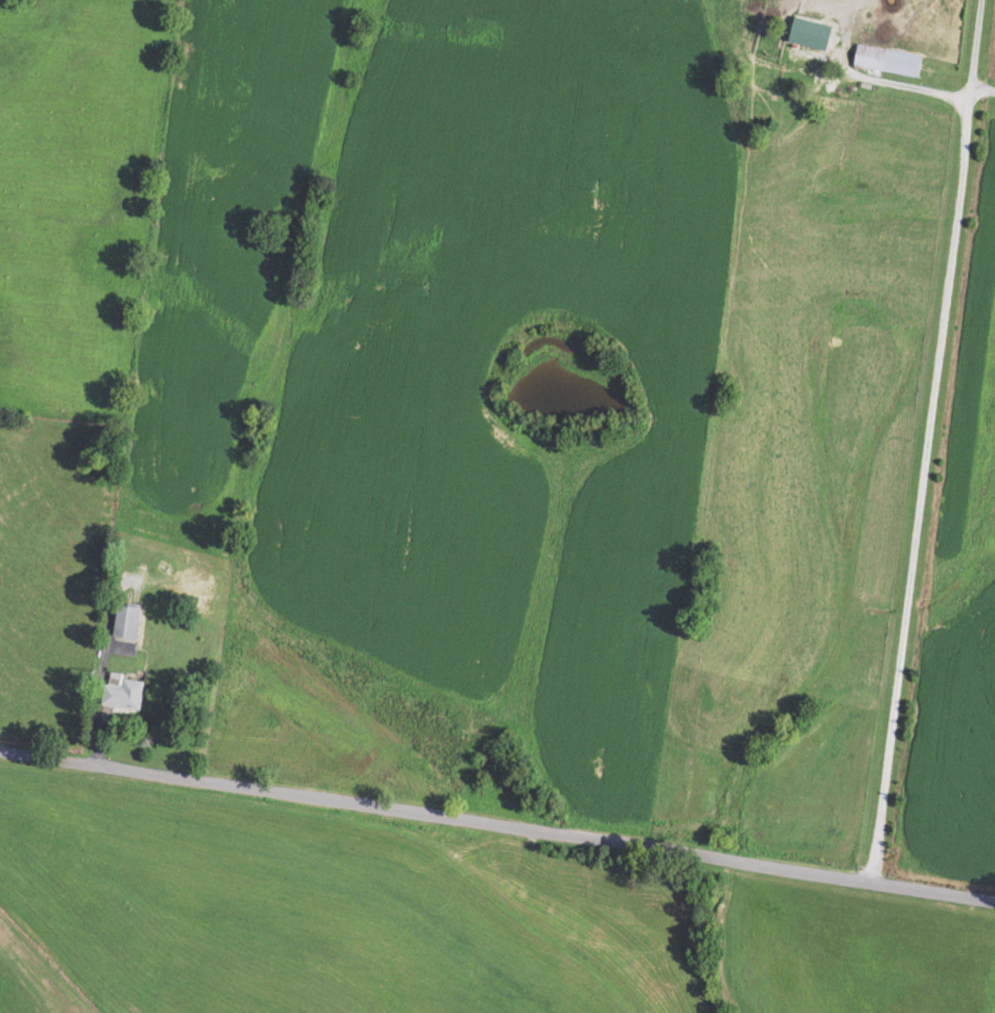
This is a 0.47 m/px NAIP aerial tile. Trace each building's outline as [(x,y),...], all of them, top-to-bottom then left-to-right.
[(834,31),(793,29),(792,48),(833,50),(834,31)] [(927,53),(859,44),(856,67),(924,76),(927,53)] [(142,605),(116,605),(116,637),(142,637),(142,605)] [(108,672),(103,705),(141,711),(147,679),(108,672)]
